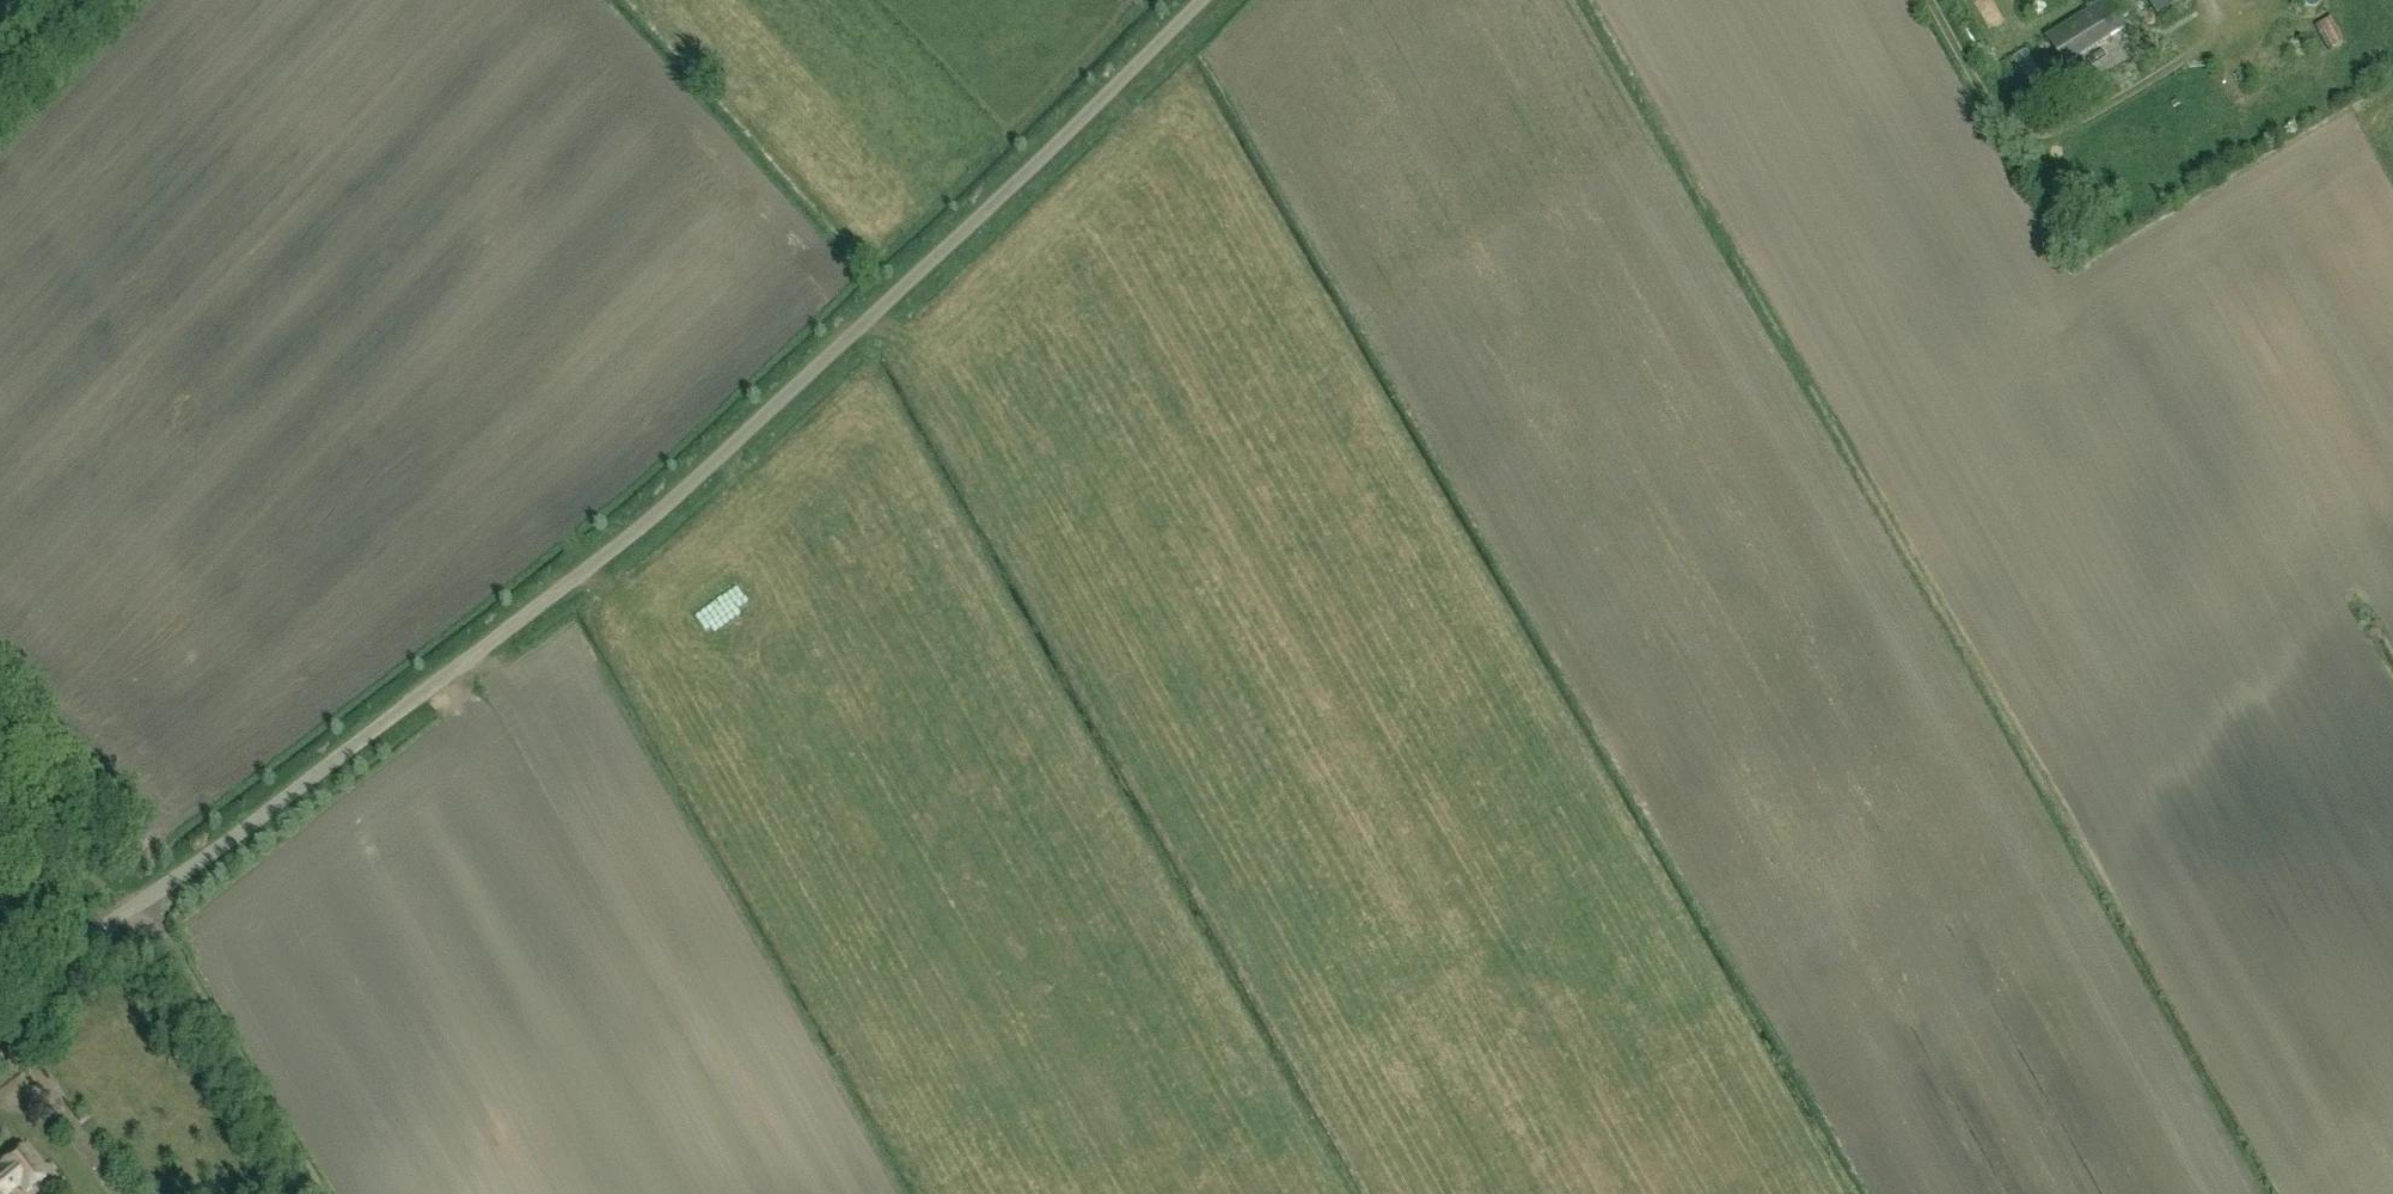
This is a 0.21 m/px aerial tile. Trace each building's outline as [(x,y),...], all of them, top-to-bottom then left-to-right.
[(2127,29),(2109,0),(2106,0),(2046,38),(2064,68),(2127,29)] [(2179,0),(2148,0),(2156,14),(2179,0)] [(2326,14),(2315,19),(2326,45),(2338,40),(2326,14)] [(9,1175),(23,1193),(27,1193),(48,1176),(24,1145),(0,1163),(1,1164),(0,1165),(0,1193),(9,1193),(11,1192),(2,1181),(9,1175)]
